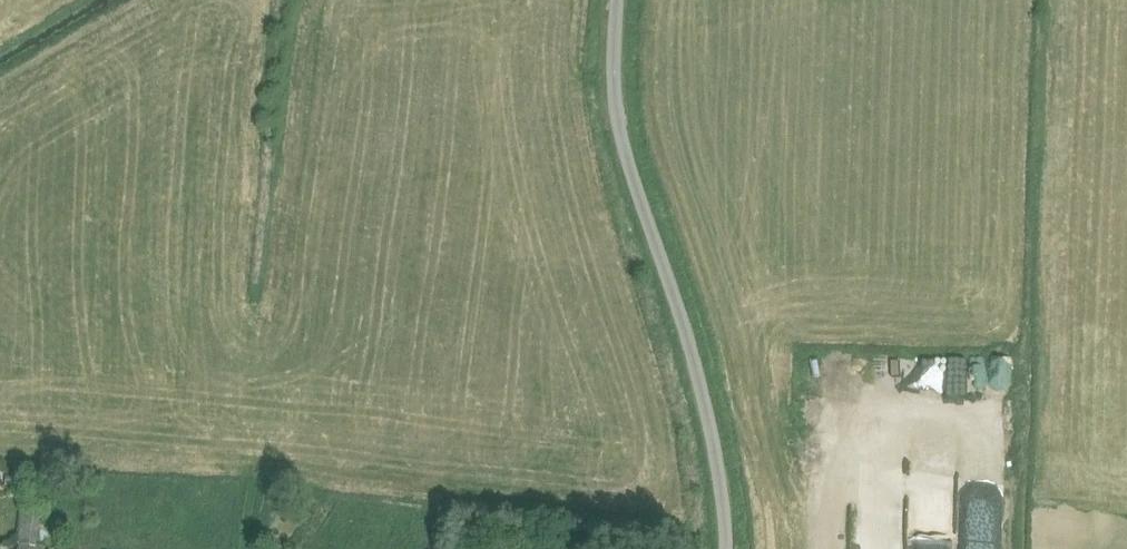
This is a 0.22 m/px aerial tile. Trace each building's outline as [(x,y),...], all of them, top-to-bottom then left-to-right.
[(890,363),(891,385),(949,382),(948,360),(890,363)]
